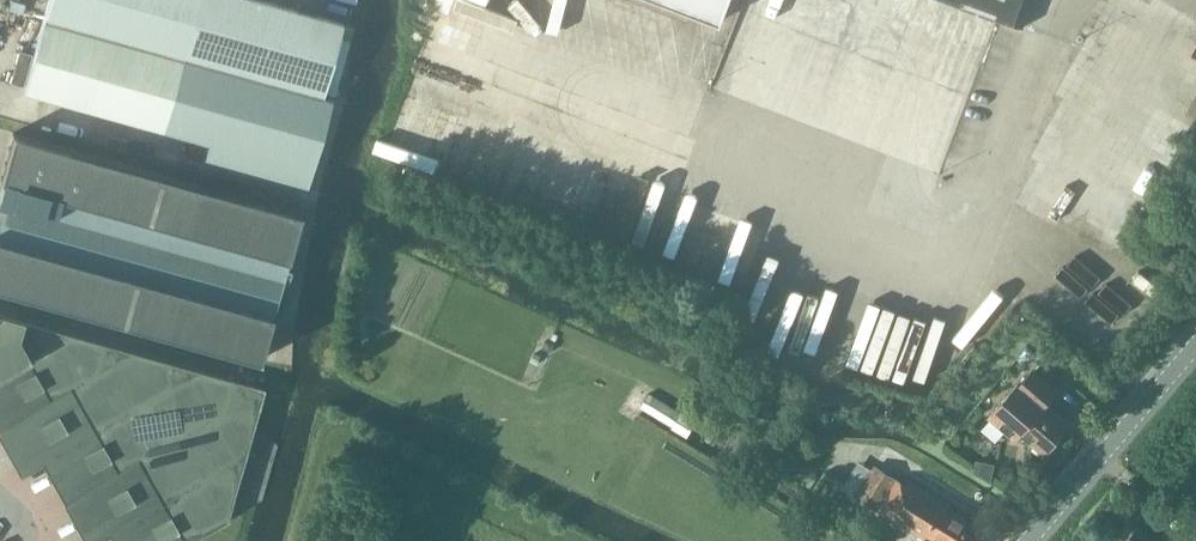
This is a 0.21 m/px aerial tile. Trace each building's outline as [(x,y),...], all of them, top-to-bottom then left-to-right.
[(45,15),(185,54),(324,93),(343,23),(262,0),(50,0),(45,15)] [(723,20),(731,0),(670,0),(723,20)] [(1035,0),(953,0),(997,16),(1024,27),(1035,0)] [(324,93),(185,54),(45,15),(42,27),(25,90),(164,129),(206,140),(200,159),(303,188),(327,99),(322,98),(324,93)] [(1122,79),(1119,78),(1106,107),(1156,130),(1164,114),(1175,119),(1189,88),(1130,61),(1122,79)] [(301,212),(14,133),(1,179),(288,259),(301,212)] [(1099,204),(1122,211),(1131,186),(1107,178),(1099,204)] [(273,314),(0,238),(0,288),(260,360),(273,314)] [(200,370),(0,313),(0,411),(6,422),(2,424),(3,425),(3,426),(8,424),(29,463),(25,466),(27,468),(52,454),(73,494),(70,496),(71,498),(75,496),(97,535),(93,537),(95,540),(120,526),(128,540),(191,540),(228,520),(265,388),(200,370)] [(1060,395),(1037,374),(1021,391),(1019,389),(992,419),(1018,442),(1023,435),(1046,456),(1074,425),(1051,405),(1060,395)] [(652,414),(673,427),(682,412),(662,400),(652,414)] [(682,412),(673,427),(672,428),(688,438),(698,421),(683,411),(682,412)] [(873,469),(859,461),(842,488),(857,498),(926,539),(928,535),(938,540),(976,540),(982,530),(944,508),(947,503),(909,481),(906,487),(874,468),(873,469)] [(1148,520),(1142,527),(1139,524),(1136,527),(1133,524),(1123,535),(1126,538),(1123,540),(1171,540),(1148,520)]
